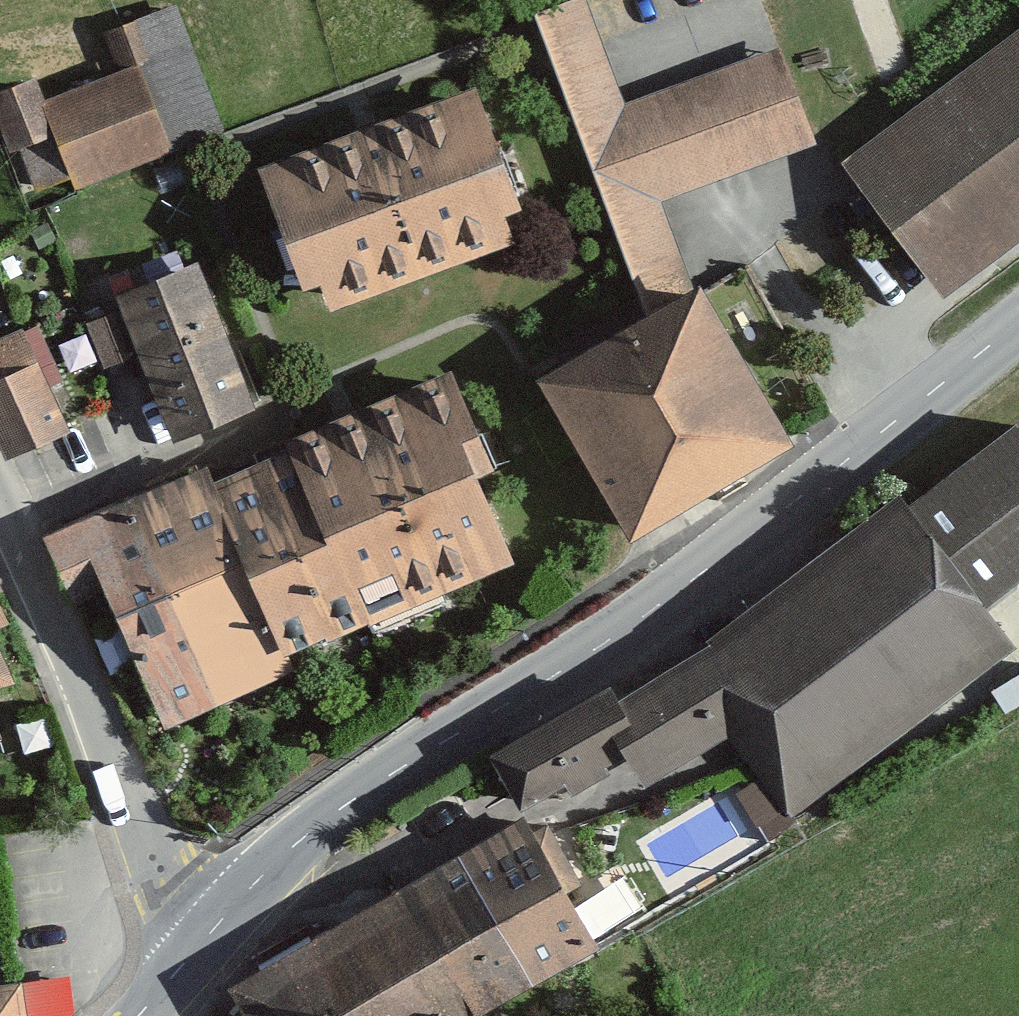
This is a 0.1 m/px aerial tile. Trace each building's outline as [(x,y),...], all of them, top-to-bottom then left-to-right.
[(27,193),(71,176),(76,188),(227,129),(176,0),(103,29),(118,66),(46,95),(37,72),(0,86),(0,124),(27,193)] [(662,197),(818,140),(781,43),(627,100),(590,0),(556,0),(535,8),(643,298),(693,280),(662,197)] [(1018,239),(1018,25),(841,158),(869,196),(944,295),(1018,239)] [(321,276),(333,308),(517,239),(505,206),(522,200),(477,80),(259,162),(304,282),(321,276)] [(172,438),(258,404),(200,257),(113,291),(172,438)] [(537,372),(630,533),(795,437),(702,276),(537,372)] [(85,321),(102,366),(132,355),(115,310),(85,321)] [(8,454),(69,428),(25,326),(0,337),(0,437),(8,454)] [(290,442),(367,616),(369,621),(517,556),(479,469),(496,461),(453,362),(287,435),(290,442)] [(611,759),(636,794),(718,736),(774,813),(1013,643),(984,602),(1018,577),(1018,443),(1009,430),(905,504),(897,493),(610,697),(624,716),(595,737),(611,759)] [(290,442),(212,476),(289,650),(367,616),(290,442)] [(298,669),(289,650),(212,476),(205,460),(125,496),(218,704),(298,669)] [(106,586),(168,726),(218,704),(125,496),(45,531),(76,599),(106,586)] [(9,616),(0,596),(0,620),(9,616)] [(15,678),(0,642),(0,682),(15,678)] [(490,748),(522,807),(611,759),(595,737),(624,716),(610,697),(605,686),(490,748)] [(459,1015),(480,1015),(593,951),(516,814),(393,884),(459,1015)] [(393,884),(222,984),(239,1015),(459,1015),(393,884)] [(22,974),(0,977),(0,1015),(29,1015),(22,974)]
